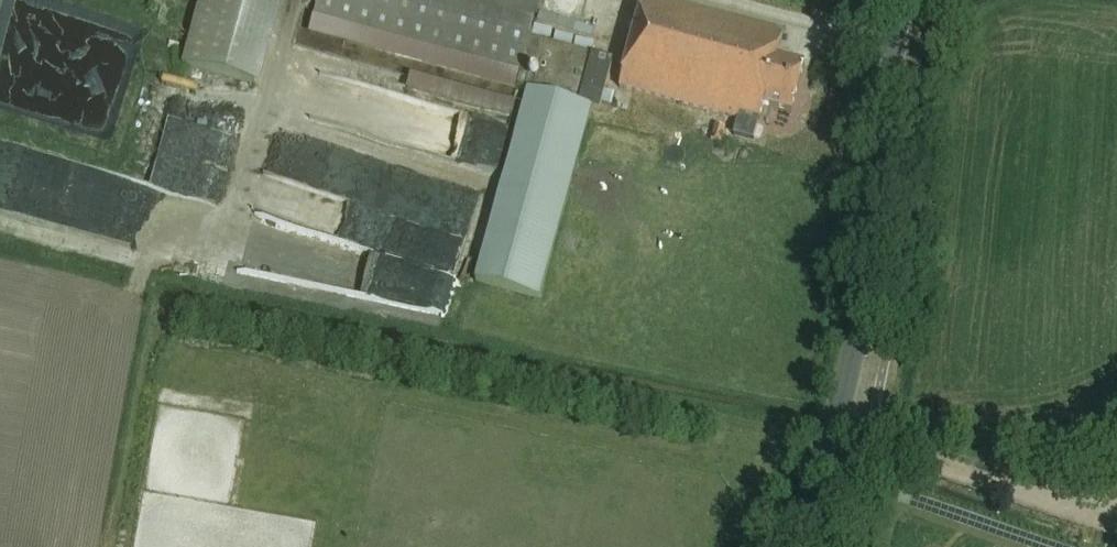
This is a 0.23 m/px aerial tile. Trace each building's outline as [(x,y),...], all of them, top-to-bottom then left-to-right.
[(180,64),(258,85),(281,0),(198,0),(180,64)] [(613,59),(528,36),(537,0),(316,0),(310,20),(517,76),(514,86),(525,89),(577,103),(590,106),(589,108),(599,111),(600,106),(611,110),(614,97),(603,94),(613,59)] [(660,0),(642,0),(618,88),(736,120),(737,115),(758,121),(761,107),(791,115),(804,64),(775,56),(781,33),(660,0)] [(589,108),(590,106),(577,103),(525,89),(473,281),(538,298),(589,108)] [(158,183),(226,198),(240,134),(173,119),(158,183)] [(723,130),(712,126),(708,139),(720,142),(723,130)]
